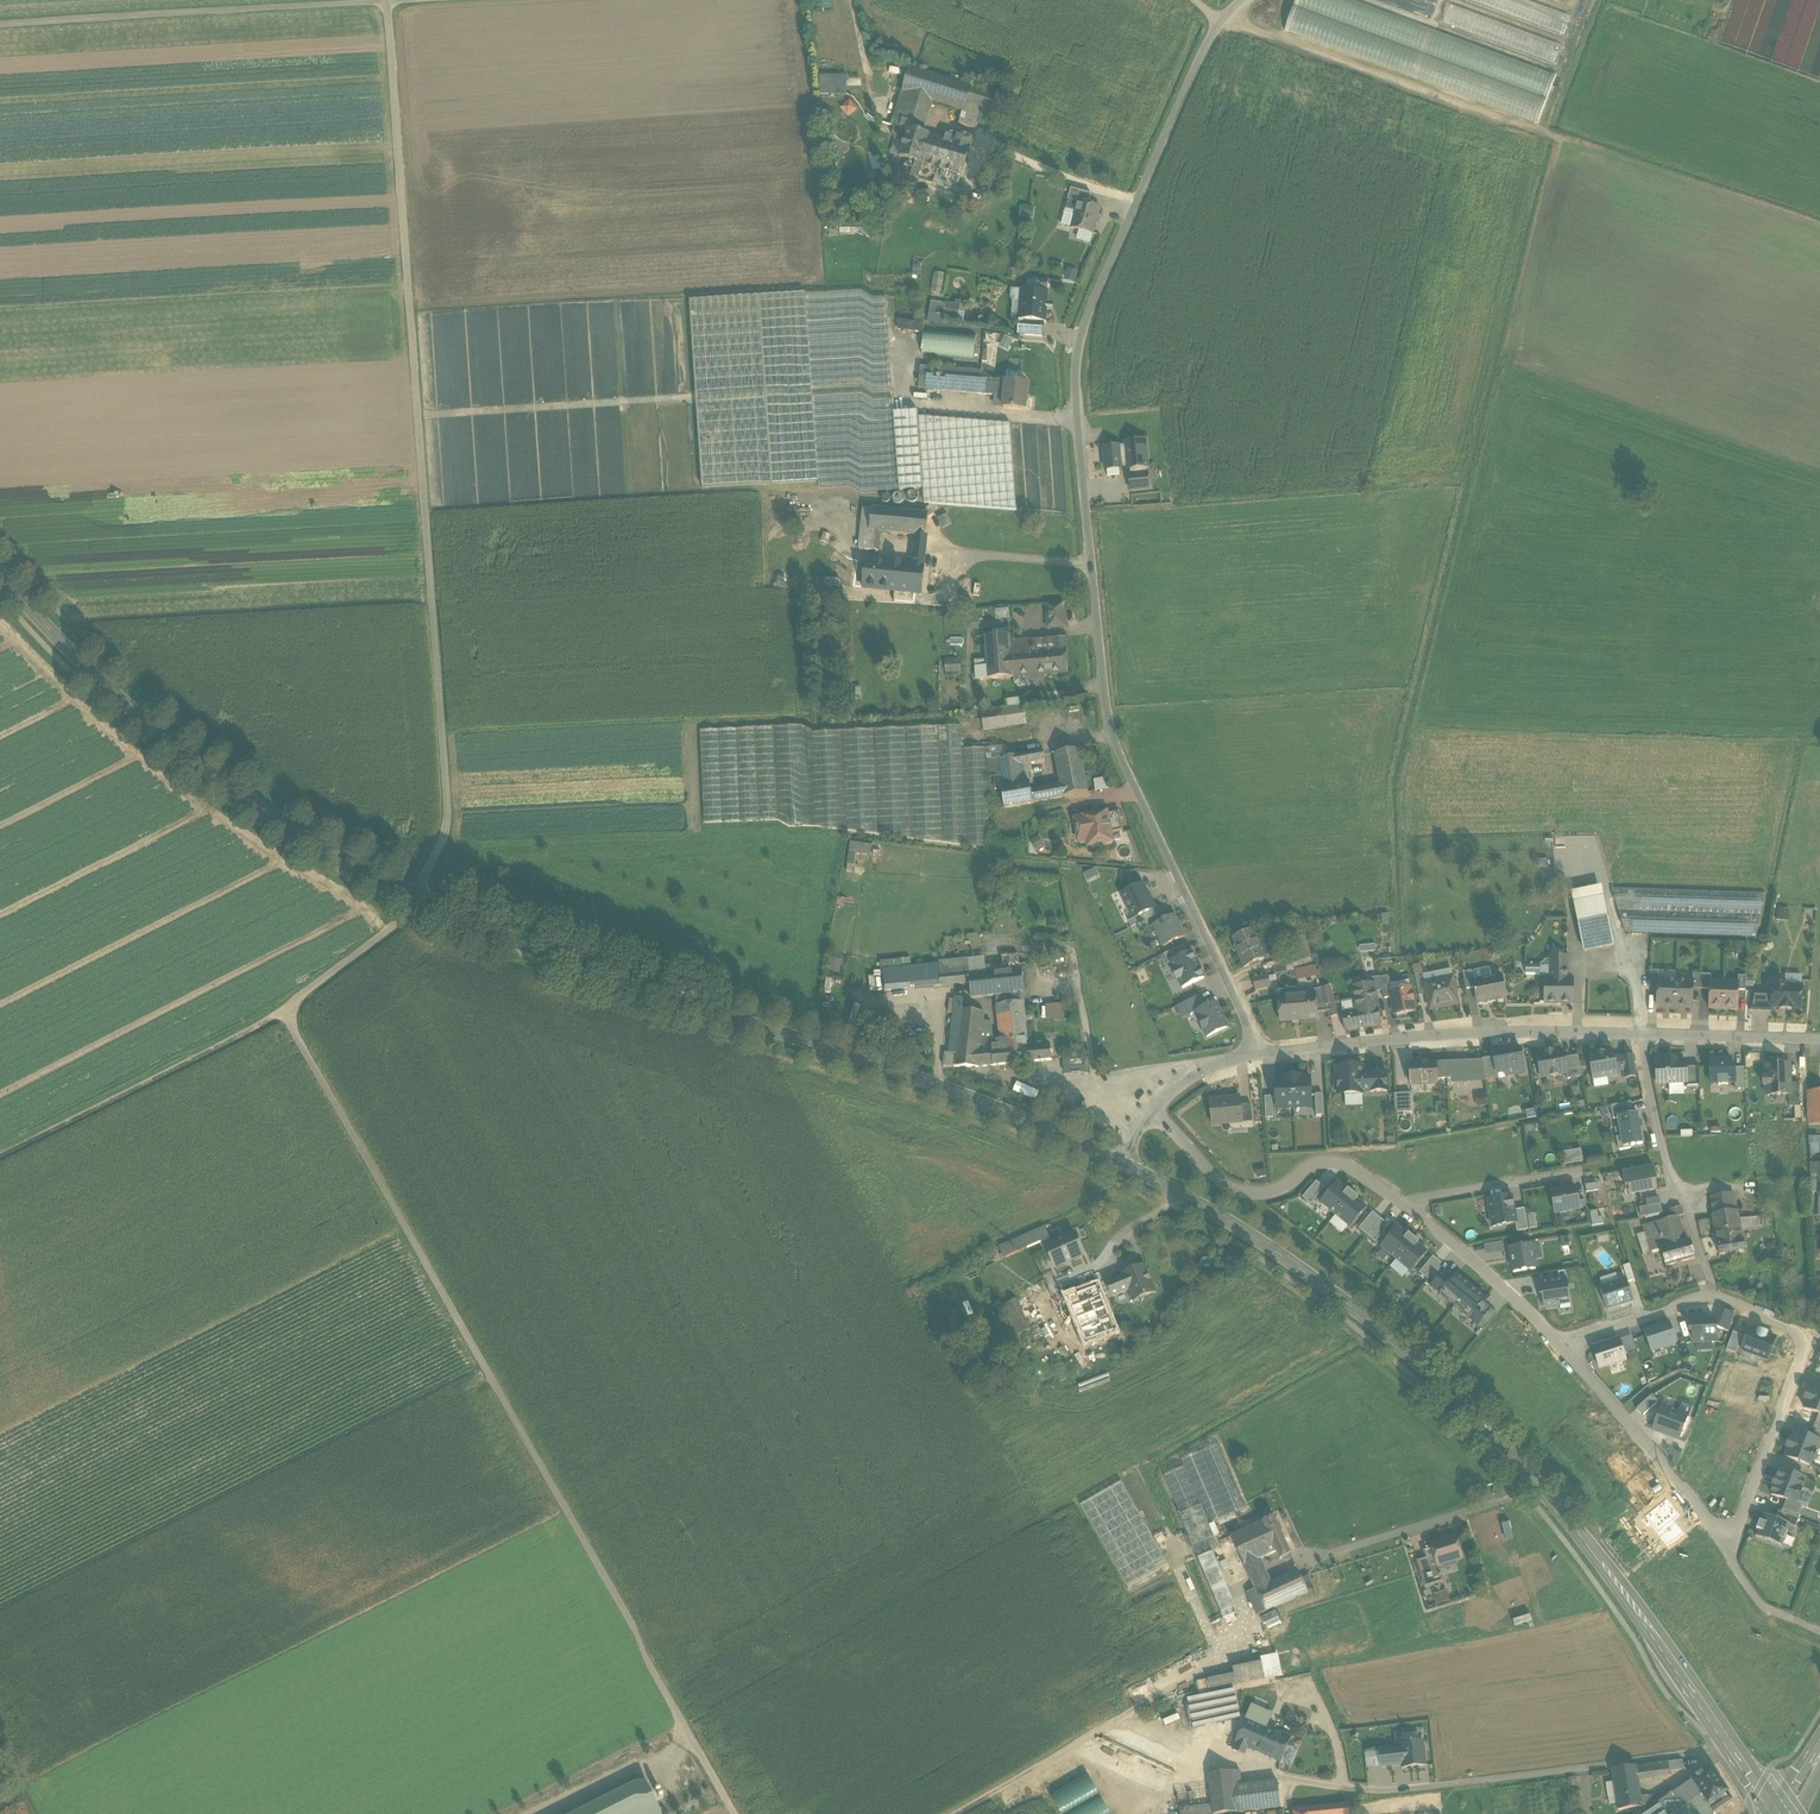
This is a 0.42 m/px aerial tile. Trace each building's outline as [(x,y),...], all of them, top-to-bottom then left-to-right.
[(833,15),(831,0),(818,0),(820,17),(833,15)] [(1349,0),(1297,0),(1285,31),(1288,33),(1289,32),(1535,123),(1534,123),(1538,124),(1556,76),(1553,75),(1349,0)] [(927,74),(910,69),(903,92),(908,93),(919,97),(927,74)] [(996,96),(927,74),(919,97),(933,101),(964,111),(980,116),(983,108),(991,110),(996,96)] [(849,84),(823,84),(823,98),(849,98),(849,84)] [(903,92),(892,126),(895,127),(894,131),(893,135),(895,140),(905,143),(911,123),(914,115),(903,111),(908,93),(903,92)] [(919,97),(908,93),(903,111),(914,115),(919,97)] [(933,101),(919,97),(914,115),(911,123),(925,127),(933,101)] [(980,116),(964,111),(957,135),(973,140),(980,116)] [(925,127),(911,123),(909,131),(922,135),(925,127)] [(922,135),(909,131),(905,143),(900,158),(907,161),(921,165),(929,137),(922,135)] [(953,145),(929,137),(921,165),(907,161),(905,166),(902,174),(901,174),(899,181),(898,180),(896,189),(892,187),(889,196),(885,195),(884,200),(895,204),(899,190),(914,195),(919,180),(956,192),(973,140),(957,135),(953,145)] [(1071,190),(1064,188),(1060,199),(1068,201),(1071,190)] [(1092,195),(1071,190),(1068,201),(1069,201),(1078,204),(1078,203),(1089,206),(1092,195)] [(1078,204),(1069,201),(1062,226),(1071,229),(1093,235),(1100,209),(1089,206),(1078,203),(1078,204)] [(1034,217),(1035,206),(1022,205),(1022,217),(1034,217)] [(1076,282),(1079,271),(1068,268),(1065,279),(1076,282)] [(941,293),(944,273),(933,271),(930,291),(941,293)] [(1048,293),(1022,290),(1020,302),(1025,303),(1023,321),(1045,323),(1048,293)] [(886,298),(808,303),(814,394),(892,389),(886,298)] [(808,303),(692,310),(704,497),(820,490),(814,394),(808,303)] [(958,306),(947,305),(945,316),(956,318),(958,306)] [(976,336),(924,331),(922,355),(974,359),(976,336)] [(999,347),(1009,350),(1013,339),(1003,335),(999,347)] [(930,368),(921,367),(919,390),(928,391),(930,368)] [(945,369),(930,368),(928,391),(943,392),(945,369)] [(977,372),(945,369),(943,392),(976,395),(977,372)] [(1021,373),(1008,371),(1006,373),(1005,382),(1022,384),(1023,375),(1021,373)] [(1005,382),(981,380),(981,372),(977,372),(976,395),(1004,397),(1003,409),(1025,411),(1028,384),(1022,384),(1005,382)] [(893,400),(814,405),(820,490),(821,496),(899,491),(894,414),(893,400)] [(918,412),(894,414),(899,490),(923,489),(918,417),(918,412)] [(918,417),(923,489),(924,504),(1017,511),(1010,425),(918,417)] [(1145,441),(1125,443),(1125,448),(1127,466),(1128,470),(1130,470),(1147,468),(1148,468),(1145,441)] [(1120,448),(1119,447),(1103,448),(1105,468),(1121,467),(1120,448)] [(1131,475),(1129,476),(1131,491),(1149,489),(1147,474),(1131,475)] [(872,511),(861,510),(859,540),(869,541),(870,532),(872,511)] [(872,511),(870,532),(879,533),(911,536),(916,536),(925,537),(927,515),(872,511)] [(870,532),(869,541),(859,540),(858,550),(878,551),(879,533),(870,532)] [(832,534),(831,542),(843,543),(844,535),(832,534)] [(924,546),(925,537),(916,536),(915,545),(924,546)] [(842,559),(848,552),(840,545),(834,553),(842,559)] [(924,546),(915,545),(913,566),(922,566),(924,546)] [(863,588),(865,561),(857,561),(854,587),(863,588)] [(901,564),(865,561),(863,588),(898,591),(901,564)] [(913,566),(901,564),(898,591),(920,593),(922,566),(913,566)] [(827,583),(826,596),(843,597),(843,584),(827,583)] [(1045,604),(1047,630),(1066,629),(1065,604),(1045,604)] [(1010,653),(1009,641),(1009,636),(985,638),(987,667),(988,680),(1012,678),(1010,653)] [(1064,639),(1053,640),(1054,650),(1045,650),(1046,676),(1066,675),(1064,639)] [(1033,640),(1009,641),(1010,653),(1034,651),(1034,641),(1033,640)] [(1034,641),(1034,651),(1045,650),(1054,650),(1053,640),(1034,641)] [(1034,651),(1010,653),(1012,678),(1046,676),(1045,650),(1034,651)] [(946,661),(946,673),(961,673),(961,660),(946,661)] [(976,681),(988,680),(987,667),(975,667),(976,681)] [(837,687),(838,697),(852,696),(851,686),(837,687)] [(1006,708),(1024,706),(1023,699),(1005,701),(1006,708)] [(1006,708),(981,712),(984,731),(1027,725),(1024,706),(1006,708)] [(961,726),(939,727),(940,750),(962,749),(962,743),(963,743),(963,740),(961,740),(961,726)] [(939,727),(774,735),(779,828),(811,827),(944,843),(940,750),(939,727)] [(774,735),(702,738),(706,831),(779,828),(774,735)] [(1006,747),(986,748),(986,761),(1001,759),(1006,758),(1006,747)] [(1080,749),(1054,754),(1060,785),(1045,788),(1047,801),(1063,798),(1063,797),(1088,793),(1080,749)] [(1006,758),(1001,759),(986,761),(987,779),(1000,777),(1002,789),(1030,784),(1030,785),(1033,785),(1030,763),(1045,761),(1043,751),(1006,758)] [(1106,778),(1095,780),(1097,791),(1108,789),(1106,778)] [(1002,789),(1002,790),(1005,808),(1033,803),(1031,791),(1030,785),(1030,784),(1002,789)] [(1045,788),(1031,791),(1033,803),(1047,801),(1045,788)] [(1119,811),(1107,813),(1111,834),(1123,832),(1119,811)] [(1095,816),(1075,819),(1077,833),(1083,832),(1086,833),(1088,846),(1091,846),(1092,847),(1098,846),(1099,844),(1112,842),(1111,834),(1107,813),(1107,812),(1095,814),(1095,816)] [(1040,836),(1032,840),(1036,848),(1043,844),(1040,836)] [(848,863),(855,864),(856,853),(872,854),(873,843),(850,841),(848,863)] [(1085,874),(1089,881),(1100,875),(1096,868),(1085,874)] [(1133,920),(1155,909),(1143,884),(1121,895),(1133,920)] [(1765,894),(1611,889),(1624,933),(1756,938),(1765,894)] [(1601,900),(1575,905),(1576,913),(1603,908),(1601,900)] [(1603,908),(1576,913),(1582,940),(1608,934),(1603,908)] [(1789,920),(1789,909),(1777,908),(1777,920),(1789,920)] [(1174,916),(1153,926),(1163,947),(1184,938),(1174,916)] [(1263,934),(1254,938),(1251,931),(1234,939),(1242,957),(1239,958),(1244,969),(1264,960),(1264,958),(1272,954),(1263,934)] [(1608,934),(1582,940),(1585,951),(1611,945),(1608,934)] [(1191,953),(1170,963),(1174,972),(1172,972),(1176,981),(1178,980),(1182,989),(1204,978),(1191,953)] [(1018,957),(1001,959),(1003,973),(1019,971),(1018,957)] [(1567,958),(1551,958),(1551,960),(1551,979),(1567,980),(1567,958)] [(1312,959),(1293,964),(1285,966),(1287,973),(1295,971),(1296,979),(1297,979),(1297,981),(1306,979),(1305,977),(1317,975),(1315,967),(1312,959)] [(1567,980),(1551,979),(1551,960),(1545,960),(1540,966),(1532,966),(1532,965),(1531,965),(1531,966),(1526,966),(1526,974),(1540,974),(1545,979),(1545,1004),(1572,1005),(1573,980),(1567,980)] [(982,961),(968,962),(968,964),(969,976),(983,975),(982,961)] [(968,964),(939,967),(939,973),(941,987),(969,985),(968,976),(969,976),(968,964)] [(1285,966),(1273,969),(1274,975),(1287,973),(1285,966)] [(939,967),(884,973),(886,993),(932,988),(931,974),(939,973),(939,967)] [(1489,968),(1474,971),(1472,973),(1474,982),(1473,982),(1474,988),(1475,993),(1475,996),(1476,995),(1478,1004),(1494,1001),(1494,999),(1505,996),(1501,977),(1492,978),(1491,969),(1489,968)] [(1021,971),(1023,994),(1032,993),(1029,970),(1021,971)] [(969,976),(968,976),(969,985),(971,1000),(996,997),(1015,995),(1023,994),(1021,971),(1019,971),(1003,973),(983,975),(969,976)] [(1659,972),(1650,971),(1649,988),(1658,988),(1658,981),(1659,981),(1659,972)] [(1472,972),(1463,973),(1466,990),(1474,988),(1473,982),(1474,982),(1472,973),(1472,972)] [(939,973),(931,974),(932,988),(941,987),(939,973)] [(1701,975),(1693,975),(1693,982),(1693,989),(1700,990),(1701,975)] [(1711,976),(1701,975),(1700,990),(1710,990),(1710,983),(1711,976)] [(1268,977),(1254,980),(1256,989),(1270,986),(1268,977)] [(1380,977),(1372,979),(1373,985),(1374,985),(1375,993),(1382,992),(1380,978),(1380,977)] [(1380,978),(1382,992),(1384,1000),(1391,998),(1390,992),(1391,992),(1388,977),(1380,978)] [(1746,977),(1738,977),(1738,984),(1738,991),(1746,991),(1746,977)] [(1454,979),(1423,986),(1428,1011),(1443,1008),(1444,1010),(1460,1007),(1454,979)] [(1802,988),(1784,987),(1785,984),(1782,981),(1778,980),(1775,983),(1775,987),(1773,987),(1772,995),(1772,1008),(1780,1008),(1780,1009),(1781,1010),(1791,1010),(1792,1009),(1792,1008),(1801,1009),(1802,988)] [(1659,981),(1658,981),(1658,988),(1657,1007),(1675,1008),(1676,982),(1659,981)] [(1693,982),(1676,982),(1675,1008),(1692,1008),(1693,989),(1693,982)] [(1710,983),(1710,990),(1709,1009),(1723,1009),(1724,983),(1710,983)] [(1738,984),(1724,983),(1723,1009),(1737,1010),(1738,991),(1738,984)] [(1373,985),(1355,988),(1353,990),(1357,1012),(1368,1010),(1368,1007),(1378,1004),(1375,993),(1374,985),(1373,985)] [(1329,987),(1321,989),(1323,1004),(1326,1003),(1327,1007),(1334,1004),(1329,987)] [(1321,989),(1314,990),(1314,996),(1315,996),(1316,1006),(1323,1005),(1323,1004),(1321,989)] [(1391,992),(1390,992),(1391,998),(1395,1016),(1415,1012),(1413,1002),(1414,1002),(1412,994),(1411,994),(1410,989),(1391,992)] [(1297,990),(1278,992),(1281,1022),(1292,1021),(1292,1018),(1316,1016),(1316,1013),(1316,1006),(1315,996),(1314,996),(1298,997),(1297,990)] [(1023,994),(1015,995),(1016,1004),(1024,1003),(1023,994)] [(1182,1018),(1207,1006),(1201,994),(1176,1006),(1182,1018)] [(1772,995),(1752,994),(1749,1011),(1772,1012),(1772,1008),(1772,995)] [(1015,995),(996,997),(997,1006),(1016,1004),(1015,995)] [(963,1007),(964,1002),(963,1000),(956,1000),(956,1001),(954,1015),(948,1055),(945,1055),(944,1068),(954,1068),(961,1012),(968,1013),(969,1007),(963,1007)] [(954,1015),(956,1001),(950,1000),(948,1014),(954,1015)] [(997,1006),(996,1006),(1000,1042),(1027,1039),(1024,1003),(1016,1004),(997,1006)] [(1323,1005),(1316,1006),(1316,1013),(1328,1012),(1327,1007),(1326,1003),(1323,1004),(1323,1005)] [(1216,1004),(1195,1014),(1207,1038),(1227,1028),(1216,1004)] [(1334,1004),(1327,1007),(1328,1012),(1330,1018),(1338,1016),(1334,1004)] [(1357,1012),(1342,1014),(1345,1031),(1381,1025),(1378,1004),(1368,1007),(1368,1010),(1357,1012)] [(1047,1007),(1049,1023),(1072,1021),(1070,1005),(1047,1007)] [(968,1013),(961,1012),(954,1068),(977,1069),(980,1051),(981,1039),(983,1024),(984,1014),(968,1013)] [(991,1024),(983,1024),(981,1039),(989,1040),(991,1024)] [(1027,1039),(1000,1042),(1001,1049),(980,1051),(977,1069),(1033,1063),(1032,1050),(1028,1050),(1028,1046),(1027,1039)] [(989,1040),(981,1039),(980,1051),(1001,1049),(1000,1042),(989,1040)] [(1047,1043),(1033,1044),(1033,1045),(1028,1046),(1028,1050),(1032,1050),(1033,1063),(1051,1061),(1050,1047),(1047,1048),(1047,1043)] [(1521,1050),(1493,1055),(1494,1058),(1497,1074),(1505,1073),(1506,1077),(1517,1075),(1516,1072),(1525,1071),(1521,1050)] [(1537,1056),(1541,1079),(1566,1074),(1567,1074),(1564,1059),(1562,1052),(1553,1053),(1553,1052),(1546,1053),(1546,1055),(1537,1056)] [(1613,1052),(1589,1056),(1593,1080),(1617,1076),(1616,1072),(1624,1071),(1621,1058),(1614,1059),(1613,1052)] [(1578,1056),(1564,1059),(1567,1074),(1566,1074),(1567,1080),(1582,1077),(1578,1056)] [(1632,1056),(1621,1058),(1624,1071),(1625,1079),(1635,1077),(1632,1056)] [(1086,1058),(1064,1060),(1065,1074),(1087,1073),(1086,1058)] [(1494,1058),(1482,1060),(1482,1061),(1483,1061),(1485,1077),(1486,1081),(1498,1079),(1497,1074),(1494,1058)] [(1731,1059),(1709,1060),(1710,1084),(1718,1084),(1718,1086),(1727,1086),(1727,1084),(1735,1083),(1735,1069),(1731,1068),(1731,1059)] [(1655,1063),(1657,1085),(1686,1084),(1687,1084),(1686,1067),(1685,1062),(1675,1062),(1675,1060),(1666,1060),(1666,1063),(1655,1063)] [(1482,1061),(1452,1062),(1452,1079),(1453,1079),(1485,1077),(1483,1061),(1482,1061)] [(1452,1062),(1437,1063),(1437,1080),(1452,1079),(1452,1062)] [(1437,1063),(1410,1065),(1411,1086),(1438,1085),(1437,1080),(1437,1063)] [(1789,1065),(1766,1066),(1767,1078),(1763,1078),(1763,1087),(1767,1087),(1767,1096),(1789,1095),(1790,1095),(1790,1084),(1789,1065)] [(1361,1066),(1337,1068),(1337,1078),(1335,1078),(1336,1091),(1344,1091),(1344,1096),(1363,1095),(1363,1092),(1370,1092),(1369,1075),(1362,1076),(1361,1066)] [(1700,1088),(1699,1066),(1686,1067),(1687,1084),(1686,1084),(1686,1088),(1700,1088)] [(1735,1090),(1745,1090),(1744,1068),(1735,1069),(1735,1083),(1735,1090)] [(1369,1073),(1369,1075),(1370,1092),(1370,1093),(1387,1092),(1386,1073),(1369,1073)] [(1276,1109),(1294,1108),(1293,1077),(1288,1077),(1288,1080),(1275,1080),(1276,1109)] [(1293,1077),(1294,1108),(1312,1107),(1311,1078),(1298,1079),(1297,1077),(1293,1077)] [(1485,1077),(1453,1079),(1454,1085),(1486,1084),(1486,1081),(1485,1077)] [(1799,1084),(1790,1084),(1790,1095),(1789,1095),(1790,1108),(1795,1107),(1800,1107),(1799,1084)] [(1807,1092),(1808,1100),(1807,1100),(1807,1101),(1808,1101),(1808,1109),(1808,1110),(1808,1117),(1808,1118),(1809,1126),(1819,1126),(1819,1092),(1807,1092)] [(1412,1113),(1411,1094),(1395,1095),(1395,1114),(1412,1113)] [(1486,1094),(1479,1095),(1481,1105),(1488,1103),(1486,1094)] [(1322,1095),(1315,1095),(1316,1117),(1324,1116),(1322,1095)] [(1241,1097),(1211,1100),(1213,1125),(1224,1124),(1223,1120),(1241,1119),(1242,1123),(1243,1123),(1242,1104),(1241,1097)] [(1274,1119),(1272,1097),(1264,1098),(1266,1119),(1274,1119)] [(1631,1103),(1611,1106),(1613,1120),(1618,1119),(1633,1116),(1631,1103)] [(1251,1104),(1242,1104),(1243,1123),(1253,1122),(1251,1104)] [(1633,1116),(1618,1119),(1621,1138),(1617,1139),(1619,1151),(1631,1149),(1631,1146),(1643,1144),(1640,1130),(1643,1130),(1642,1123),(1639,1123),(1638,1115),(1633,1116)] [(1818,1145),(1810,1146),(1810,1154),(1819,1154),(1818,1145)] [(1565,1164),(1584,1161),(1582,1149),(1563,1152),(1565,1164)] [(1628,1187),(1631,1195),(1654,1191),(1651,1176),(1655,1176),(1654,1168),(1623,1173),(1625,1188),(1628,1187)] [(1325,1189),(1316,1182),(1302,1199),(1311,1206),(1325,1189)] [(1320,1204),(1335,1216),(1352,1196),(1337,1184),(1320,1204)] [(1575,1188),(1552,1192),(1555,1213),(1579,1209),(1575,1188)] [(1733,1194),(1711,1197),(1714,1215),(1736,1211),(1733,1194)] [(1335,1216),(1350,1229),(1367,1209),(1352,1196),(1335,1216)] [(1487,1200),(1491,1228),(1517,1224),(1513,1196),(1487,1200)] [(1645,1201),(1647,1207),(1661,1205),(1659,1198),(1645,1201)] [(1647,1207),(1639,1209),(1641,1218),(1662,1214),(1661,1205),(1647,1207)] [(1681,1207),(1669,1210),(1671,1219),(1678,1217),(1678,1218),(1683,1216),(1681,1207)] [(1714,1215),(1713,1215),(1718,1245),(1717,1245),(1719,1256),(1744,1252),(1742,1241),(1740,1231),(1738,1220),(1736,1211),(1714,1215)] [(1359,1229),(1367,1236),(1380,1219),(1373,1213),(1359,1229)] [(1671,1219),(1643,1227),(1644,1233),(1650,1253),(1661,1250),(1661,1249),(1685,1242),(1678,1218),(1678,1217),(1671,1219)] [(1389,1227),(1380,1219),(1367,1236),(1376,1243),(1389,1227)] [(1738,1220),(1740,1231),(1760,1231),(1760,1220),(1738,1220)] [(1708,1221),(1698,1222),(1700,1236),(1710,1234),(1708,1221)] [(1044,1227),(1000,1248),(1005,1259),(1027,1249),(1027,1248),(1049,1238),(1044,1227)] [(1070,1228),(1052,1237),(1059,1253),(1057,1253),(1062,1263),(1082,1255),(1070,1228)] [(1412,1240),(1398,1228),(1380,1249),(1395,1261),(1412,1240)] [(1644,1233),(1636,1236),(1643,1254),(1650,1253),(1644,1233)] [(1049,1238),(1027,1248),(1027,1249),(1038,1273),(1062,1263),(1057,1253),(1059,1253),(1052,1237),(1049,1238)] [(1427,1252),(1412,1240),(1395,1261),(1409,1273),(1427,1252)] [(1485,1245),(1487,1254),(1504,1251),(1503,1241),(1485,1245)] [(1685,1242),(1661,1249),(1661,1250),(1666,1267),(1695,1259),(1690,1241),(1685,1242)] [(1510,1249),(1513,1273),(1535,1269),(1531,1246),(1510,1249)] [(1441,1264),(1433,1257),(1419,1274),(1428,1281),(1441,1264)] [(1144,1266),(1122,1275),(1123,1277),(1114,1280),(1119,1294),(1129,1291),(1132,1298),(1141,1294),(1143,1297),(1155,1292),(1144,1266)] [(1470,1288),(1457,1277),(1442,1296),(1455,1306),(1470,1288)] [(1078,1295),(1092,1289),(1088,1280),(1074,1285),(1078,1295)] [(1114,1280),(1107,1284),(1112,1297),(1119,1294),(1114,1280)] [(1626,1281),(1600,1289),(1607,1310),(1633,1301),(1626,1281)] [(961,1299),(974,1294),(969,1282),(956,1287),(961,1299)] [(1112,1297),(1107,1284),(1103,1285),(1108,1299),(1102,1301),(1105,1308),(1115,1304),(1112,1297)] [(1108,1299),(1103,1285),(1097,1288),(1102,1301),(1108,1299)] [(1012,1294),(1007,1286),(997,1291),(1002,1299),(1012,1294)] [(1102,1301),(1097,1288),(1092,1289),(1078,1295),(1068,1299),(1086,1342),(1114,1331),(1105,1308),(1102,1301)] [(1482,1298),(1470,1288),(1455,1306),(1468,1316),(1482,1298)] [(1015,1300),(1002,1306),(1018,1338),(1031,1331),(1015,1300)] [(1692,1316),(1693,1342),(1717,1342),(1716,1315),(1692,1316)] [(1743,1335),(1737,1350),(1768,1362),(1779,1334),(1748,1322),(1743,1335)] [(1669,1324),(1644,1332),(1651,1351),(1676,1343),(1669,1324)] [(1737,1350),(1743,1335),(1733,1332),(1727,1346),(1737,1350)] [(1625,1354),(1636,1350),(1631,1337),(1620,1340),(1625,1354)] [(1619,1341),(1593,1350),(1599,1369),(1625,1360),(1619,1341)] [(1652,1396),(1636,1410),(1642,1417),(1658,1403),(1652,1396)] [(1682,1404),(1678,1413),(1689,1417),(1692,1408),(1682,1404)] [(1662,1407),(1653,1430),(1680,1441),(1689,1417),(1678,1413),(1662,1407)] [(1794,1433),(1786,1457),(1809,1466),(1818,1442),(1794,1433)] [(1200,1452),(1228,1517),(1247,1509),(1219,1444),(1200,1452)] [(1228,1517),(1200,1452),(1181,1460),(1184,1467),(1209,1525),(1213,1524),(1228,1517)] [(1180,1514),(1179,1515),(1198,1559),(1212,1552),(1219,1549),(1214,1537),(1219,1535),(1213,1524),(1209,1525),(1184,1467),(1164,1475),(1180,1514)] [(1770,1496),(1796,1505),(1806,1479),(1780,1469),(1770,1496)] [(1168,1566),(1121,1483),(1081,1506),(1128,1589),(1168,1566)] [(1258,1516),(1261,1522),(1271,1518),(1268,1511),(1258,1516)] [(1764,1515),(1756,1536),(1782,1546),(1790,1525),(1764,1515)] [(1271,1518),(1261,1522),(1268,1536),(1261,1540),(1269,1555),(1276,1551),(1280,1559),(1291,1554),(1272,1517),(1271,1518)] [(1261,1522),(1231,1538),(1246,1567),(1260,1560),(1269,1555),(1261,1540),(1268,1536),(1261,1522)] [(1456,1537),(1431,1544),(1432,1549),(1434,1556),(1437,1566),(1438,1566),(1454,1561),(1462,1558),(1456,1537)] [(1432,1549),(1424,1551),(1426,1558),(1434,1556),(1432,1549)] [(1212,1552),(1198,1559),(1221,1613),(1235,1607),(1212,1552)] [(1228,1577),(1238,1573),(1231,1555),(1220,1559),(1228,1577)] [(1434,1556),(1426,1558),(1434,1585),(1443,1582),(1441,1576),(1438,1566),(1437,1566),(1434,1556)] [(1426,1558),(1417,1561),(1425,1588),(1434,1585),(1426,1558)] [(1260,1560),(1246,1567),(1254,1583),(1268,1576),(1260,1560)] [(1454,1561),(1438,1566),(1441,1576),(1457,1571),(1454,1561)] [(1291,1573),(1271,1583),(1274,1589),(1259,1596),(1267,1612),(1309,1591),(1303,1579),(1298,1570),(1291,1573)] [(1268,1576),(1254,1583),(1257,1591),(1259,1596),(1274,1589),(1271,1583),(1268,1576)] [(1315,1588),(1309,1576),(1303,1579),(1309,1591),(1315,1588)] [(1257,1591),(1249,1595),(1259,1616),(1267,1612),(1259,1596),(1257,1591)] [(1444,1603),(1441,1595),(1431,1599),(1434,1607),(1444,1603)] [(1275,1608),(1261,1615),(1265,1624),(1280,1616),(1275,1608)] [(1274,1656),(1261,1659),(1265,1679),(1278,1677),(1274,1656)] [(1261,1659),(1232,1665),(1234,1672),(1236,1685),(1265,1679),(1261,1659)] [(1234,1672),(1207,1678),(1210,1691),(1236,1685),(1234,1672)] [(1268,1689),(1277,1687),(1275,1680),(1266,1682),(1268,1689)] [(1234,1690),(1188,1700),(1193,1728),(1240,1718),(1234,1690)] [(1252,1707),(1237,1743),(1248,1748),(1265,1755),(1273,1737),(1263,1733),(1266,1727),(1267,1728),(1272,1715),(1252,1707)] [(1267,1728),(1266,1727),(1263,1733),(1273,1737),(1265,1755),(1280,1762),(1291,1738),(1267,1728)] [(1402,1764),(1403,1769),(1425,1766),(1422,1742),(1412,1743),(1410,1743),(1410,1744),(1401,1745),(1401,1749),(1402,1764)] [(1248,1748),(1237,1743),(1233,1752),(1244,1756),(1248,1748)] [(1381,1766),(1402,1764),(1401,1749),(1380,1752),(1381,1766)] [(1129,1778),(1145,1786),(1154,1767),(1138,1759),(1129,1778)] [(1682,1760),(1668,1762),(1669,1772),(1683,1770),(1682,1760)] [(1668,1762),(1636,1767),(1638,1780),(1670,1775),(1669,1772),(1668,1762)] [(1636,1767),(1612,1770),(1618,1810),(1642,1807),(1641,1798),(1638,1780),(1636,1767)] [(1658,1803),(1659,1804),(1666,1813),(1713,1813),(1712,1812),(1731,1799),(1726,1793),(1727,1792),(1711,1768),(1658,1803)] [(1240,1771),(1224,1773),(1226,1787),(1242,1786),(1242,1785),(1240,1771)] [(1060,1813),(1065,1813),(1100,1794),(1087,1773),(1049,1795),(1060,1813)] [(1224,1773),(1209,1775),(1210,1789),(1226,1787),(1224,1773)] [(1210,1789),(1210,1790),(1212,1806),(1213,1813),(1226,1813),(1280,1808),(1277,1781),(1242,1785),(1242,1786),(1226,1787),(1210,1789)] [(582,1813),(661,1813),(645,1782),(582,1813)] [(1210,1790),(1177,1794),(1179,1810),(1212,1806),(1210,1790)] [(1100,1794),(1065,1813),(1111,1813),(1100,1794)] [(1656,1796),(1641,1798),(1642,1807),(1657,1805),(1656,1796)] [(1659,1804),(1645,1813),(1666,1813),(1659,1804)] [(1331,1806),(1332,1813),(1349,1813),(1349,1805),(1331,1806)] [(1179,1810),(1180,1813),(1213,1813),(1212,1806),(1179,1810)]
